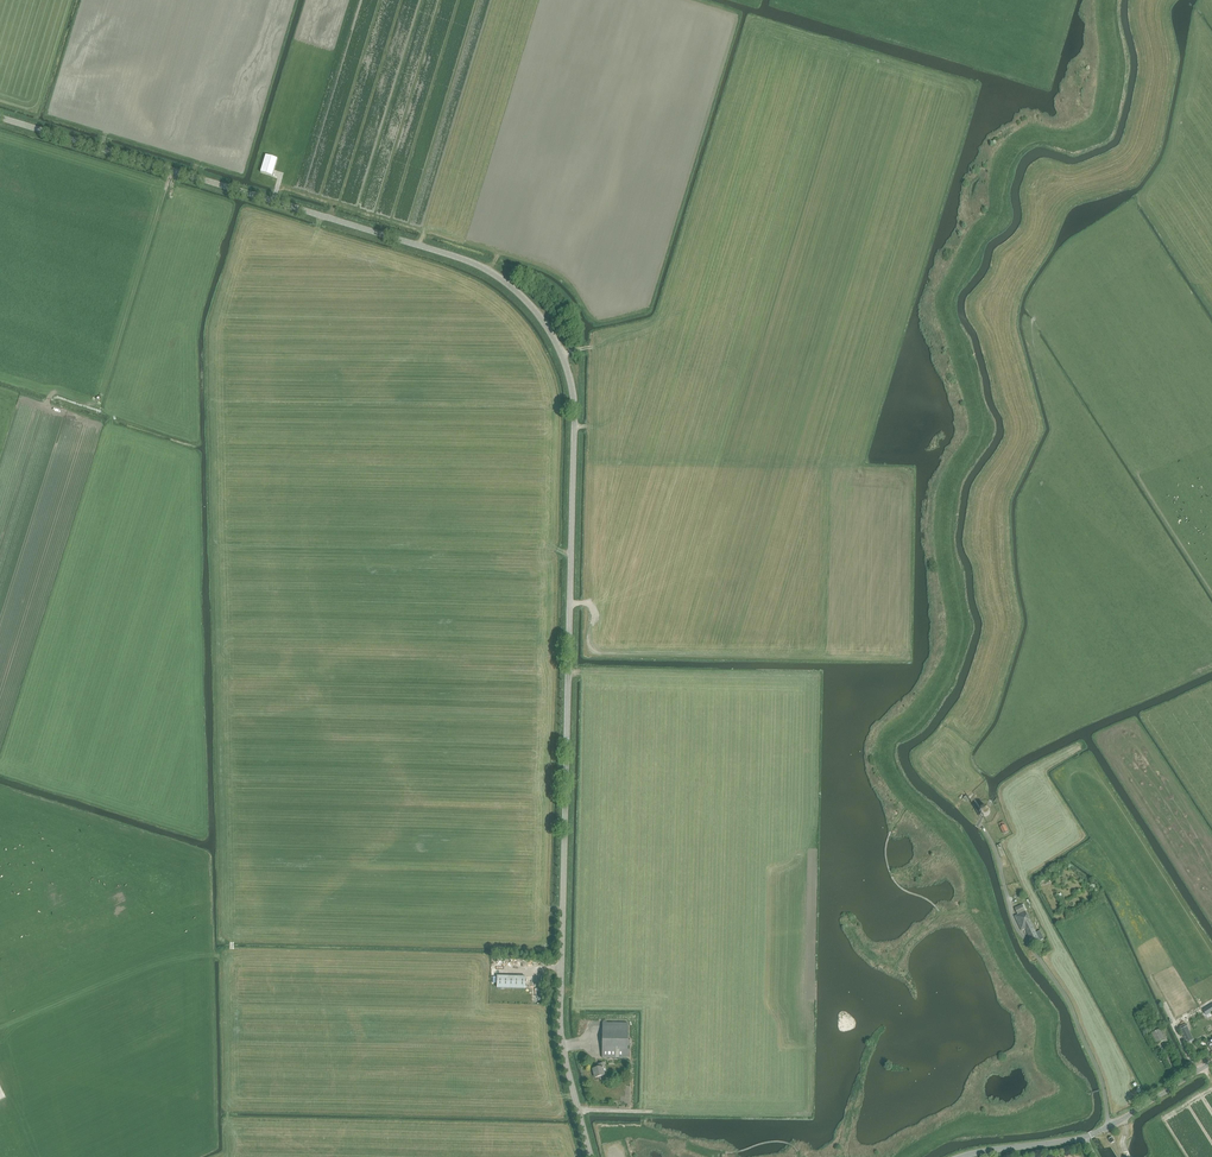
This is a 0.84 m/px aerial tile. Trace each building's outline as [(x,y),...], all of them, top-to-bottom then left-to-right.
[(261,172),(272,176),(277,159),(266,155),(261,172)] [(988,816),(990,812),(989,808),(985,806),(981,807),(979,811),(980,815),(984,817),(988,816)] [(1004,834),(1008,831),(1005,825),(1000,827),(1004,834)] [(1018,915),(1015,916),(1021,931),(1026,929),(1033,944),(1039,941),(1044,939),(1040,931),(1036,933),(1023,905),(1015,908),(1018,915)] [(527,970),(528,964),(515,964),(515,959),(511,959),(511,969),(527,970)] [(498,976),(497,988),(526,988),(526,977),(498,976)] [(629,1049),(628,1049),(628,1046),(631,1046),(631,1040),(628,1040),(629,1023),(603,1022),(602,1057),(628,1057),(628,1054),(629,1054),(629,1049)] [(1187,1026),(1181,1029),(1187,1043),(1193,1040),(1187,1026)] [(1166,1040),(1160,1029),(1151,1034),(1157,1044),(1166,1040)] [(605,1068),(603,1063),(599,1064),(600,1067),(593,1069),(596,1077),(604,1075),(602,1068),(605,1068)]
